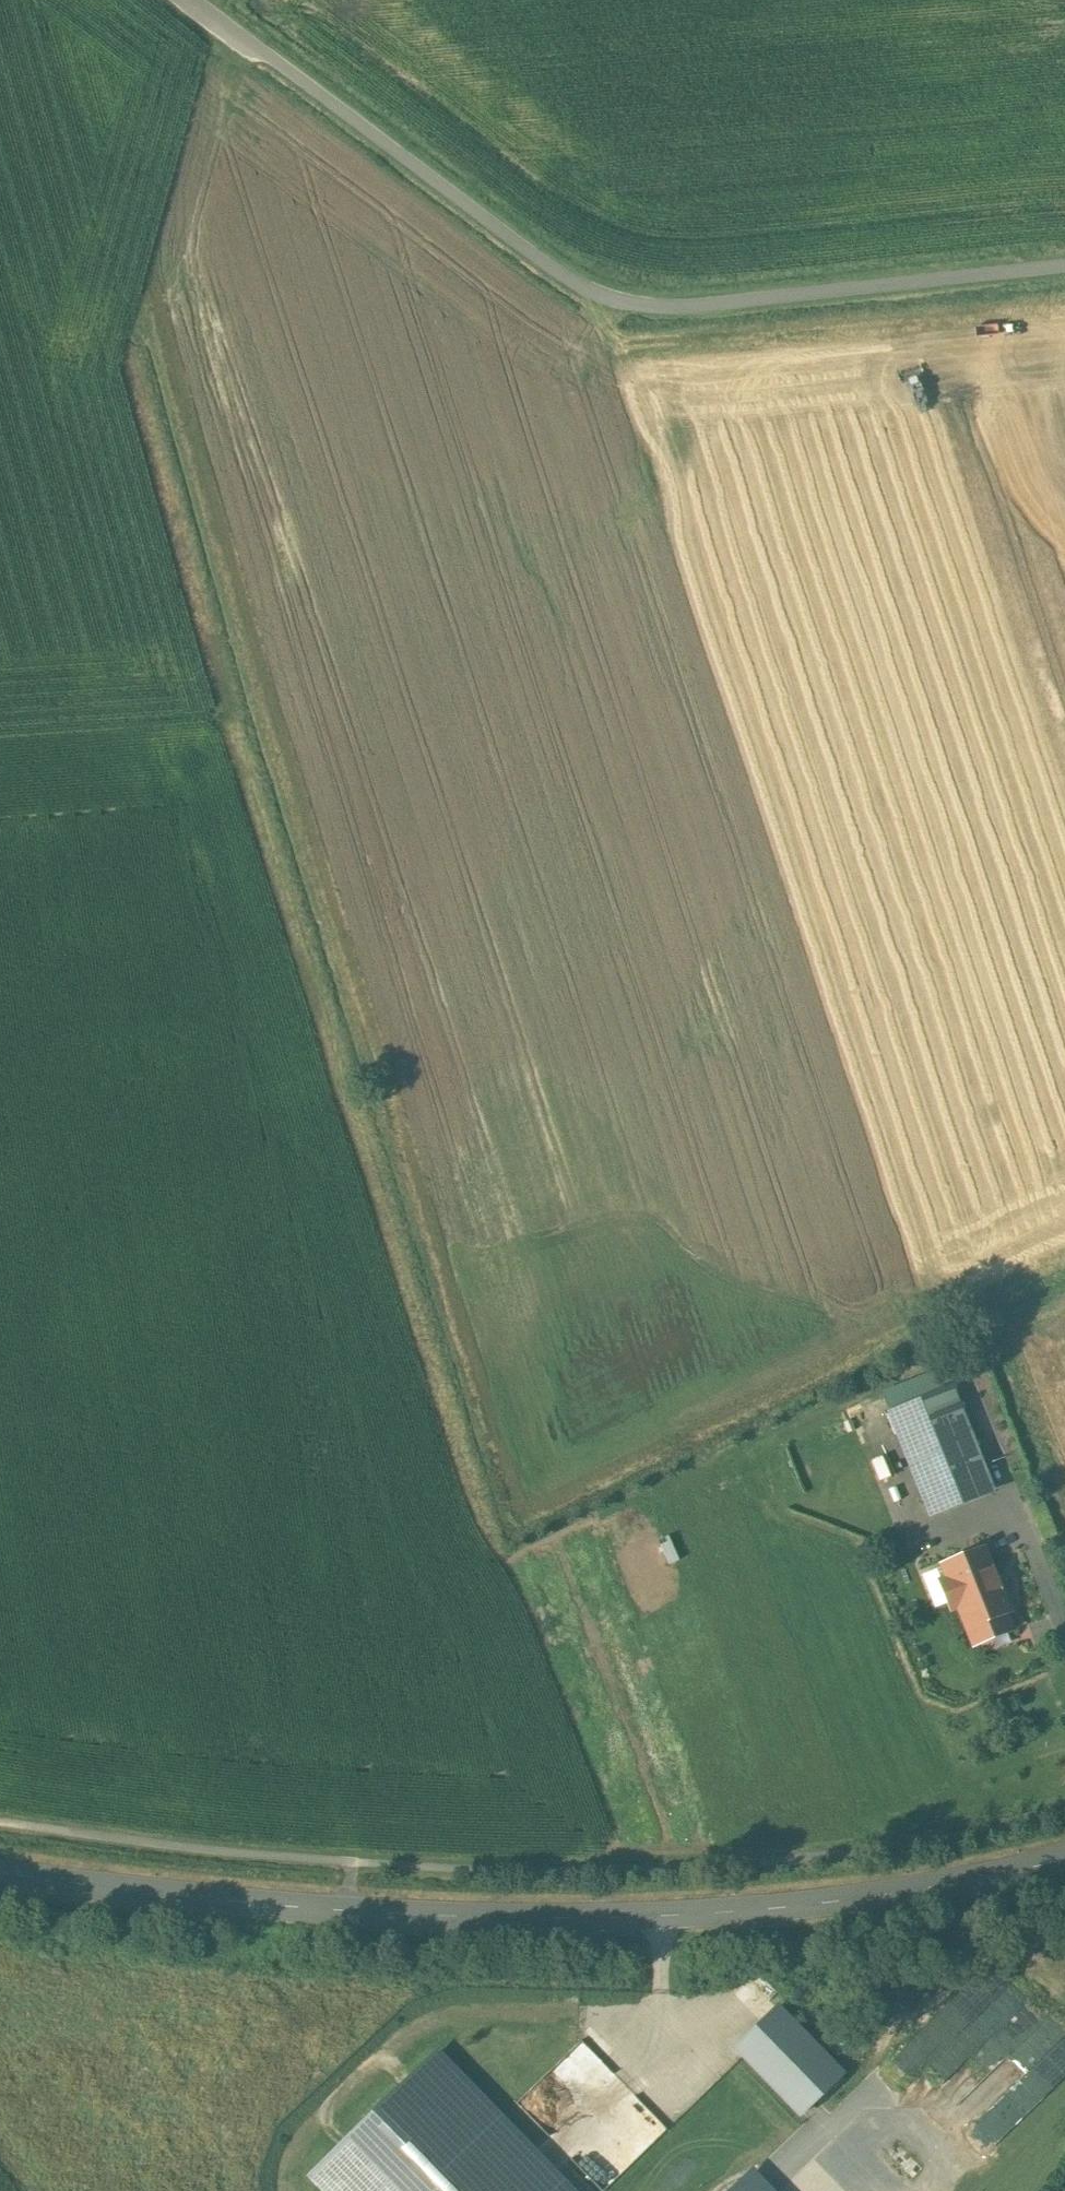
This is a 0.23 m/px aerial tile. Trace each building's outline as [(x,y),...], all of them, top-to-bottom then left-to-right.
[(951,1387),(889,1411),(930,1513),(992,1489),(951,1387)] [(983,1548),(942,1565),(948,1578),(942,1585),(949,1603),(958,1605),(974,1644),(978,1642),(981,1645),(992,1640),(992,1636),(1012,1629),(1003,1607),(1008,1605),(998,1579),(996,1579),(983,1548)] [(984,2100),(1004,2124),(1064,2075),(1064,2021),(1056,2009),(1045,2018),(1014,1980),(992,1998),(1011,2022),(940,2079),(967,2113),(984,2100)] [(781,2003),(739,2043),(803,2108),(844,2069),(781,2003)] [(313,2172),(332,2190),(585,2190),(443,2045),(313,2172)] [(728,2190),(784,2190),(756,2163),(728,2190)]
